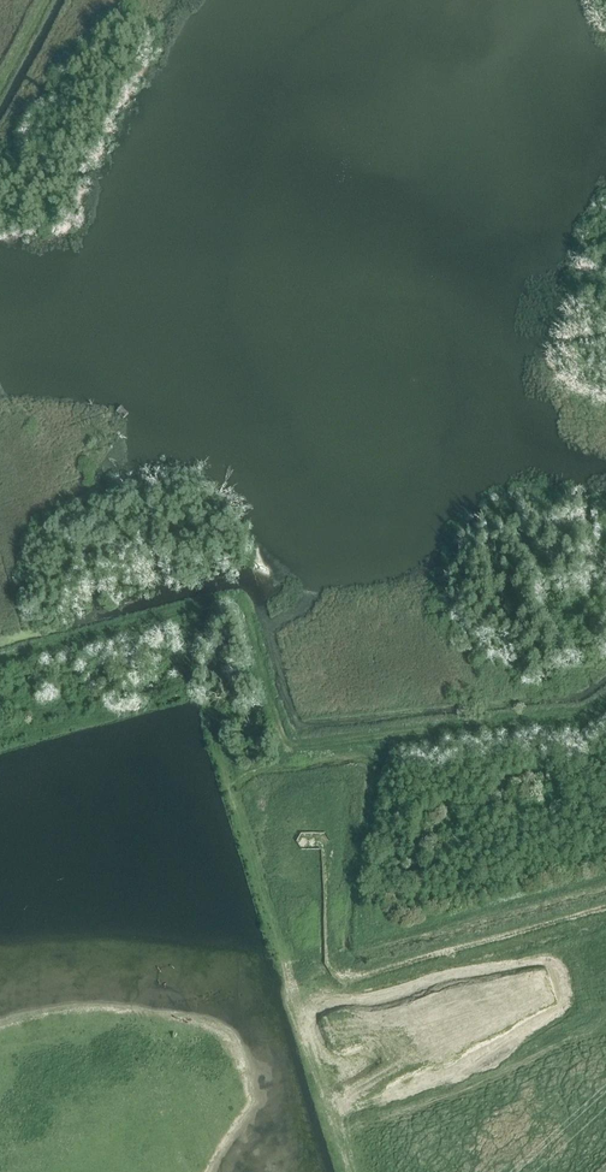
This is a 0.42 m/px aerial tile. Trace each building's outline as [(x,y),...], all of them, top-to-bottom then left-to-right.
[(390,428),(401,424),(397,415),(387,419),(390,428)]
